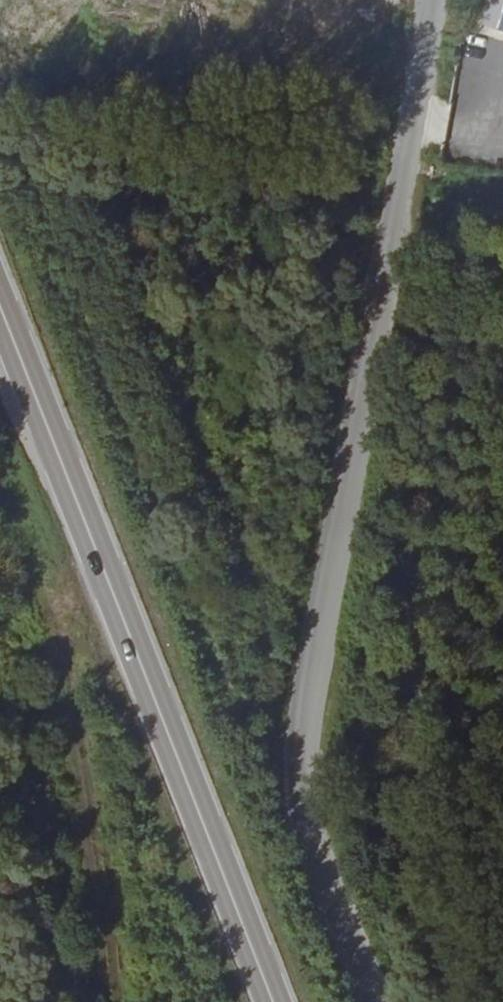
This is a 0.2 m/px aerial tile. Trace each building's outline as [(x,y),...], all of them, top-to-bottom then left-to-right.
[(479,26),(502,32),(502,0),(486,0),(479,26)]
